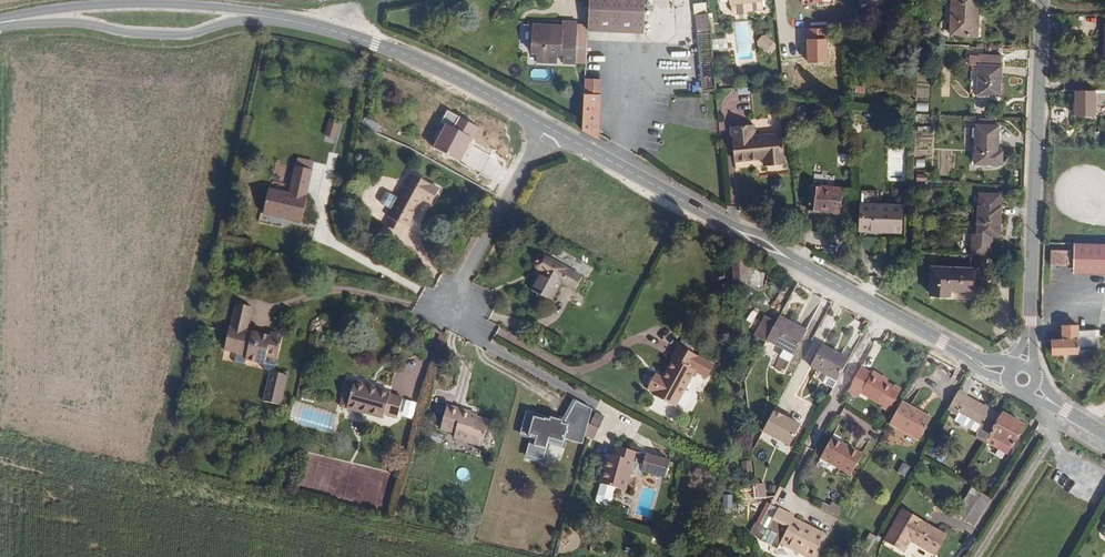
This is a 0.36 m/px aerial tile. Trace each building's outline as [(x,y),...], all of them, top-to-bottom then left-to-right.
[(648,0),(593,0),(592,23),(591,30),(649,32),(648,0)] [(983,0),(956,0),(955,38),(982,39),(983,0)] [(712,28),(710,10),(697,11),(699,30),(712,28)] [(581,56),(582,23),(582,19),(565,19),(565,24),(535,24),(535,45),(541,45),(541,55),(562,56),(563,45),(568,45),(568,56),(581,56)] [(590,56),(591,30),(592,23),(582,23),(581,56),(590,56)] [(719,86),(714,44),(713,33),(712,28),(699,30),(706,87),(719,86)] [(731,43),(730,31),(713,33),(714,44),(731,43)] [(777,40),(764,32),(758,41),(770,50),(777,40)] [(1002,98),(1002,63),(981,63),(981,65),(972,65),(972,72),(981,72),(980,101),(991,101),(992,98),(1002,98)] [(602,136),(606,66),(589,65),(586,127),(602,136)] [(376,85),(377,78),(369,77),(368,84),(376,85)] [(1097,83),(1077,82),(1076,107),(1097,108),(1097,83)] [(458,163),(477,127),(464,120),(460,130),(446,122),(432,149),(458,163)] [(789,157),(786,128),(759,130),(758,120),(735,122),(738,155),(768,153),(769,159),(789,157)] [(339,138),(342,123),(333,121),(330,136),(339,138)] [(996,140),(996,132),(982,132),(982,140),(996,140)] [(1005,166),(1005,153),(1000,153),(1000,140),(996,140),(982,140),(979,140),(979,143),(979,152),(979,167),(999,167),(999,166),(1005,166)] [(762,157),(736,162),(737,168),(763,163),(762,157)] [(338,181),(342,163),(334,161),(329,179),(338,181)] [(317,175),(319,167),(302,163),(300,170),(317,175)] [(308,228),(315,203),(310,202),(317,175),(300,170),(293,197),(274,192),(268,218),(282,221),(308,228)] [(412,231),(427,203),(431,196),(439,200),(442,194),(413,178),(401,200),(395,212),(391,220),(395,222),(390,230),(405,238),(409,229),(412,231)] [(846,203),(845,178),(814,179),(814,204),(846,203)] [(395,212),(401,200),(391,195),(388,196),(383,204),(384,207),(395,212)] [(435,207),(439,200),(431,196),(427,203),(435,207)] [(1001,238),(1002,196),(979,196),(979,237),(993,237),(1001,238)] [(905,230),(904,203),(863,204),(863,231),(905,230)] [(281,225),(282,221),(268,218),(266,222),(267,224),(268,226),(271,227),(274,228),(276,228),(279,227),(281,225)] [(369,245),(373,237),(364,232),(360,240),(369,245)] [(1078,235),(1077,268),(1104,269),(1104,237),(1078,235)] [(993,258),(993,237),(979,237),(973,237),(973,258),(993,258)] [(1075,261),(1076,241),(1056,240),(1055,260),(1075,261)] [(578,294),(588,278),(558,259),(550,257),(542,257),(538,263),(541,270),(545,273),(535,291),(555,304),(566,286),(578,294)] [(772,285),(760,277),(752,273),(737,268),(739,285),(752,285),(767,294),(772,285)] [(976,292),(977,271),(935,269),(934,297),(953,298),(954,292),(976,292)] [(282,361),(288,337),(273,334),(272,336),(249,331),(254,309),(240,305),(234,328),(232,327),(227,350),(239,353),(250,355),(248,361),(268,366),(270,358),(282,361)] [(769,341),(781,319),(771,314),(758,337),(768,343),(769,341)] [(483,329),(497,335),(501,324),(488,318),(483,329)] [(793,355),(806,329),(797,325),(796,327),(781,319),(769,341),(784,349),(793,355)] [(1102,359),(1099,344),(1104,343),(1103,336),(1082,340),(1080,332),(1063,335),(1065,350),(1051,352),(1053,367),(1102,359)] [(839,385),(850,365),(835,357),(837,354),(825,347),(812,370),(829,379),(839,385)] [(682,413),(703,376),(697,373),(691,370),(698,356),(684,349),(678,362),(681,364),(671,384),(662,379),(655,393),(661,396),(659,401),(682,413)] [(793,355),(784,349),(780,356),(789,362),(793,355)] [(248,361),(250,355),(239,353),(238,359),(237,362),(248,364),(248,361)] [(697,373),(704,359),(698,356),(691,370),(697,373)] [(280,369),(282,361),(270,358),(268,366),(267,371),(273,372),(279,374),(280,369)] [(714,382),(721,368),(704,359),(697,373),(703,376),(714,382)] [(875,403),(888,384),(876,377),(863,369),(848,396),(858,402),(862,396),(875,403)] [(282,406),(289,376),(279,374),(273,372),(266,402),(282,406)] [(889,381),(877,374),(876,377),(888,384),(889,381)] [(834,393),(839,385),(829,379),(824,387),(834,393)] [(400,420),(405,402),(393,398),(394,396),(384,393),(385,391),(357,382),(354,391),(346,389),(340,408),(386,422),(387,416),(400,420)] [(892,414),(905,392),(898,387),(896,390),(888,384),(875,403),(892,414)] [(1002,420),(962,395),(949,416),(958,421),(960,418),(981,431),(976,440),(987,446),(1002,420)] [(591,410),(576,401),(563,421),(526,411),(520,434),(537,437),(534,444),(529,443),(525,454),(543,460),(550,443),(562,447),(564,439),(582,444),(591,410)] [(932,423),(904,406),(891,427),(919,444),(932,423)] [(800,424),(774,410),(763,432),(789,445),(800,424)] [(482,452),(489,429),(472,423),(473,419),(448,412),(441,435),(455,439),(453,443),(482,452)] [(981,431),(960,418),(958,421),(955,427),(976,440),(981,431)] [(1009,463),(1027,434),(1002,420),(987,446),(985,449),(1009,463)] [(835,469),(844,453),(828,443),(819,460),(835,469)] [(850,478),(861,458),(858,456),(852,453),(850,457),(844,453),(835,469),(850,478)] [(630,502),(635,484),(639,474),(641,474),(645,463),(618,454),(615,465),(612,464),(608,477),(605,476),(601,493),(621,499),(630,502)] [(646,482),(651,465),(645,463),(641,474),(639,474),(635,484),(644,487),(646,482)] [(671,490),(676,473),(651,465),(646,482),(671,490)] [(763,492),(763,478),(754,479),(755,490),(755,492),(763,492)] [(615,516),(621,499),(601,493),(596,510),(615,516)] [(980,533),(996,508),(997,505),(977,493),(961,520),(980,533)] [(822,510),(840,515),(842,506),(825,501),(822,510)] [(792,518),(793,517),(777,507),(769,522),(760,538),(775,547),(777,544),(799,556),(810,556),(822,536),(792,518)] [(929,556),(942,535),(903,512),(885,544),(900,553),(907,543),(929,556)] [(760,538),(769,522),(763,518),(759,526),(760,538)]
